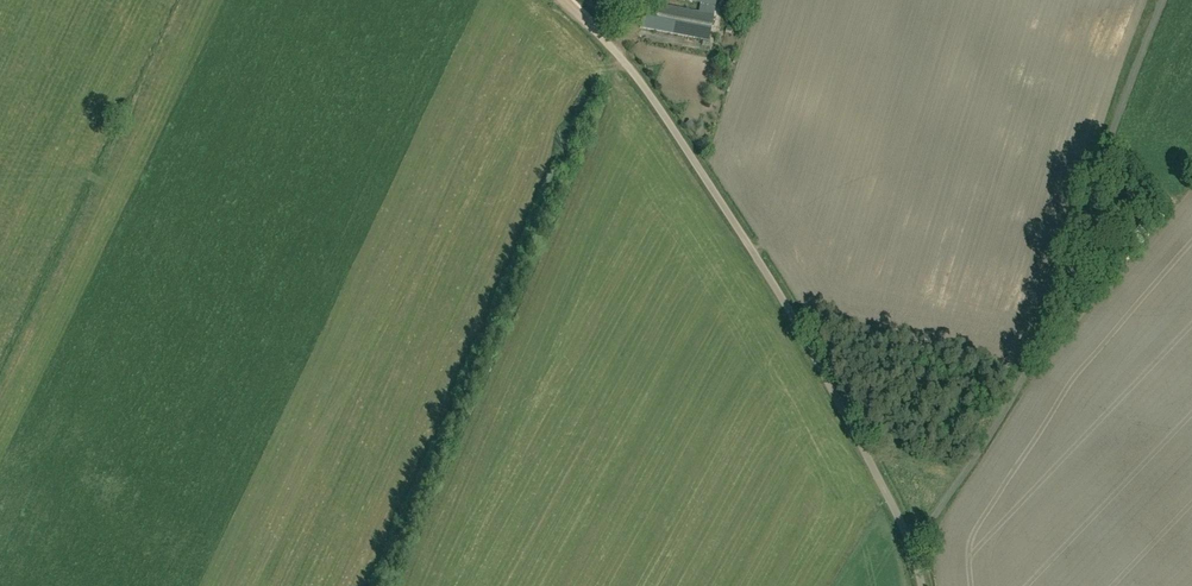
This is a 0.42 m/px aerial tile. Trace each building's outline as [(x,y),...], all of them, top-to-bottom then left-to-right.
[(708,41),(712,16),(644,3),(639,28),(708,41)]
